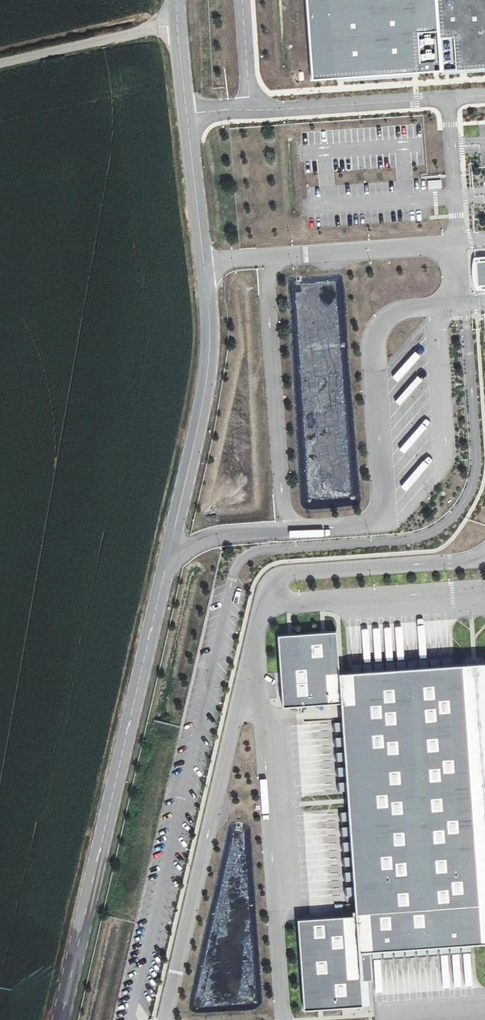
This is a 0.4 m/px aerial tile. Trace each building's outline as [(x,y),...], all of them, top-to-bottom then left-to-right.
[(438,0),(311,0),(317,77),(441,70),(438,0)] [(441,70),(484,68),(484,0),(438,0),(441,70)] [(476,257),(473,267),(474,282),(478,290),(484,290),(484,257),(476,257)] [(344,703),(342,672),(339,632),(279,636),(285,706),(344,703)] [(342,672),(344,703),(357,918),(359,950),(484,942),(484,663),(342,672)] [(340,814),(342,822),(349,821),(348,813),(340,814)] [(342,837),(351,836),(350,828),(342,828),(342,837)] [(351,872),(344,873),(345,882),(352,881),(351,872)] [(362,999),(359,950),(357,918),(301,922),(307,1003),(362,999)]
